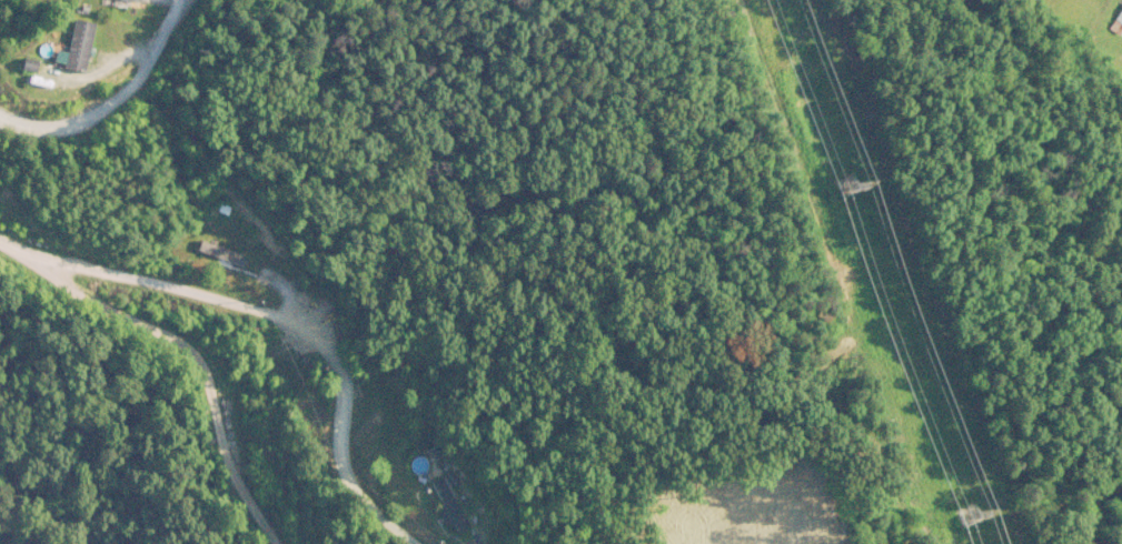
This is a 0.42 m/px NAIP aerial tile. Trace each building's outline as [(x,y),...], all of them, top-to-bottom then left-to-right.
[(1121,25),(1121,2),(1112,19),(1121,25)] [(92,22),(72,18),(65,51),(54,49),(52,60),(62,62),(61,67),(82,71),(92,22)] [(195,249),(239,265),(243,255),(198,239),(195,249)] [(465,527),(440,475),(429,481),(441,507),(435,510),(443,526),(451,522),(455,532),(465,527)]
